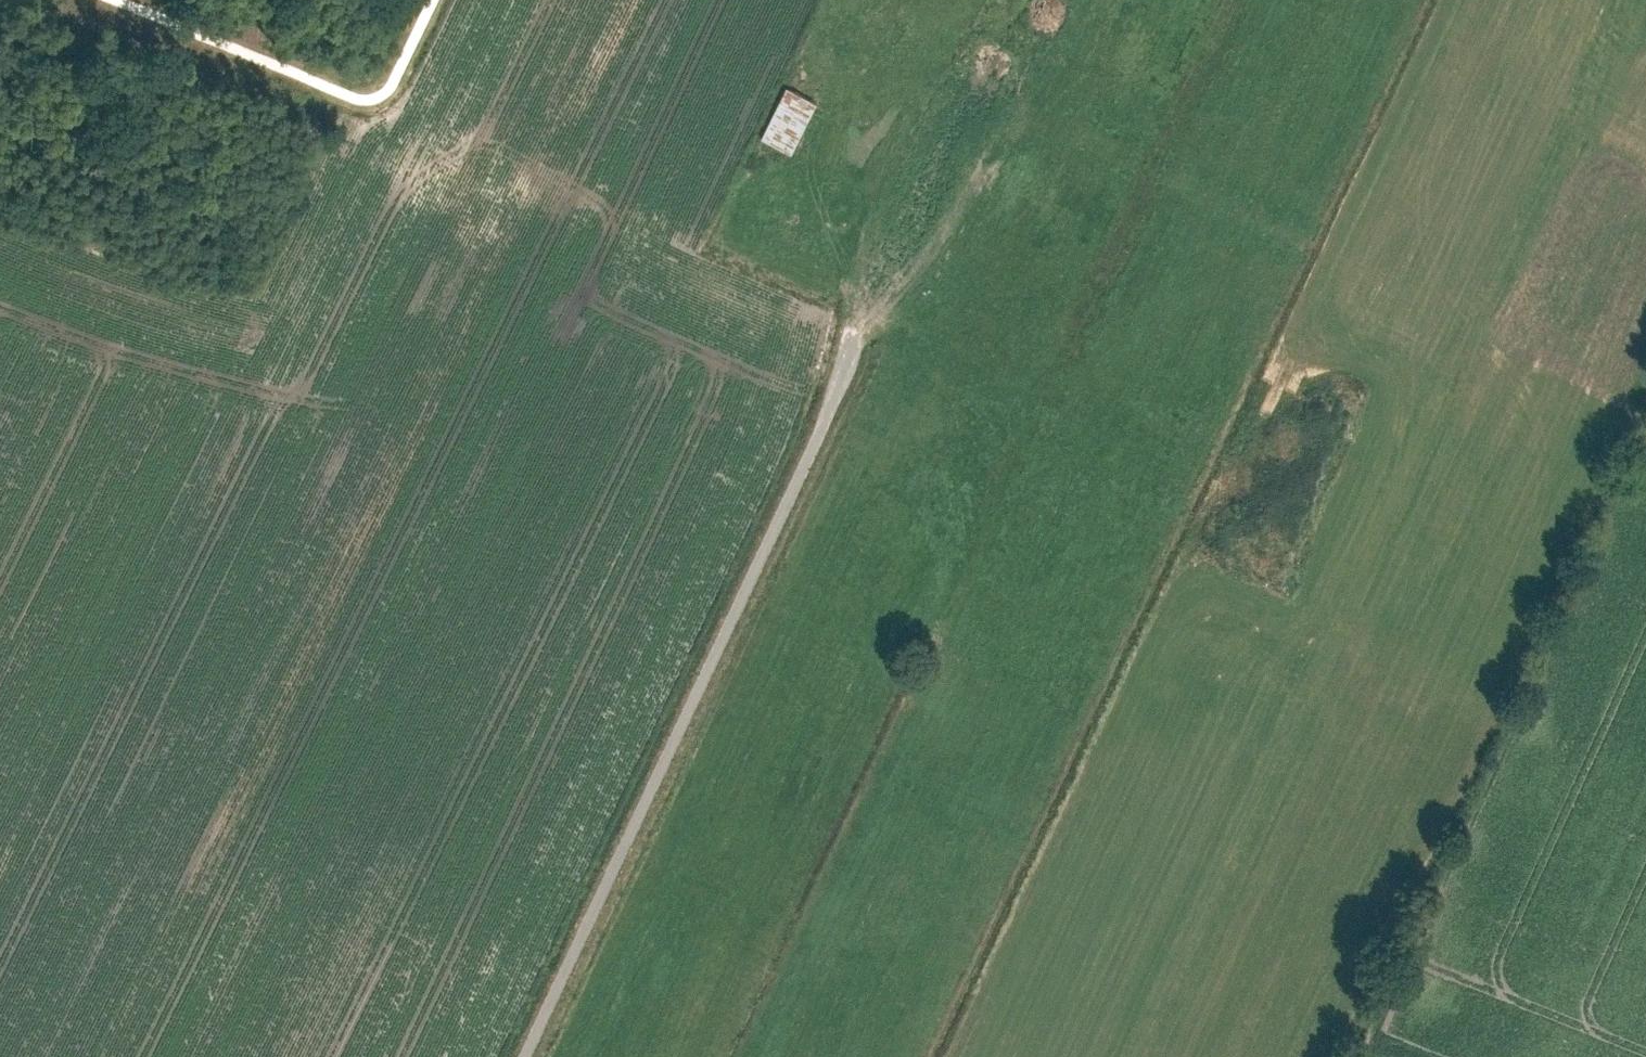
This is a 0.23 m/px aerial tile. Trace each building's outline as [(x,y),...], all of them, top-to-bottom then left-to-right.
[(769,137),(805,152),(826,99),(790,85),(769,137)]
